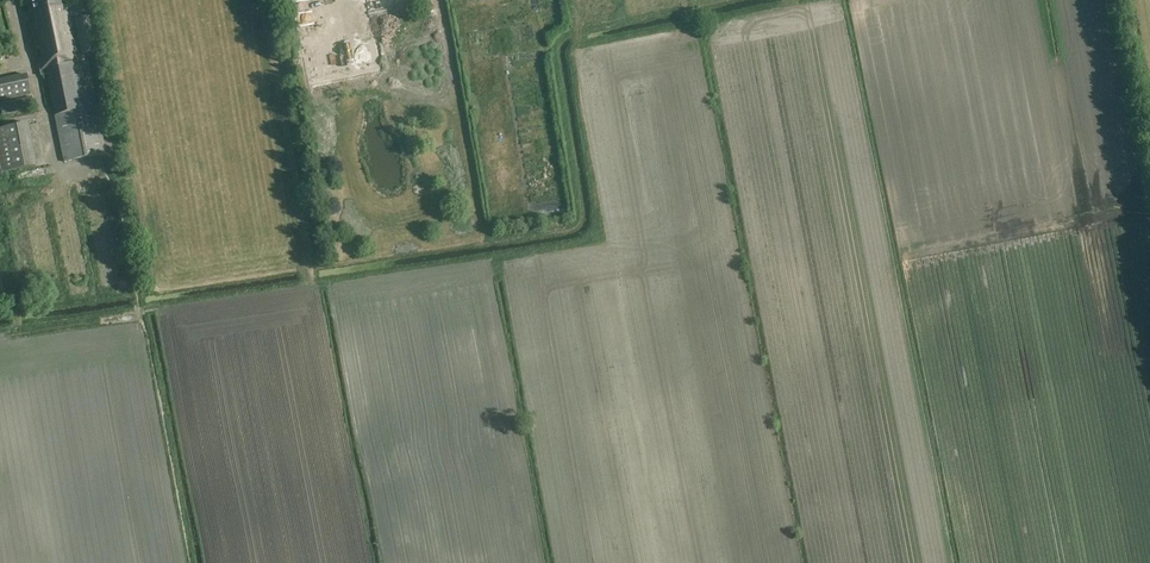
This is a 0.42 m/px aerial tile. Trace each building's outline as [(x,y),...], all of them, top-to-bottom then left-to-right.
[(105,154),(86,61),(78,62),(69,17),(73,17),(74,20),(73,20),(80,55),(97,52),(90,17),(84,17),(82,8),(72,9),(73,12),(68,13),(67,6),(61,7),(59,0),(30,0),(35,24),(29,26),(34,51),(39,50),(41,60),(36,61),(40,77),(45,76),(63,163),(105,154)] [(31,94),(27,74),(0,80),(0,101),(31,94)] [(2,115),(34,109),(32,97),(0,103),(0,107),(2,115)] [(0,173),(35,166),(26,123),(0,128),(0,172),(0,173)]
